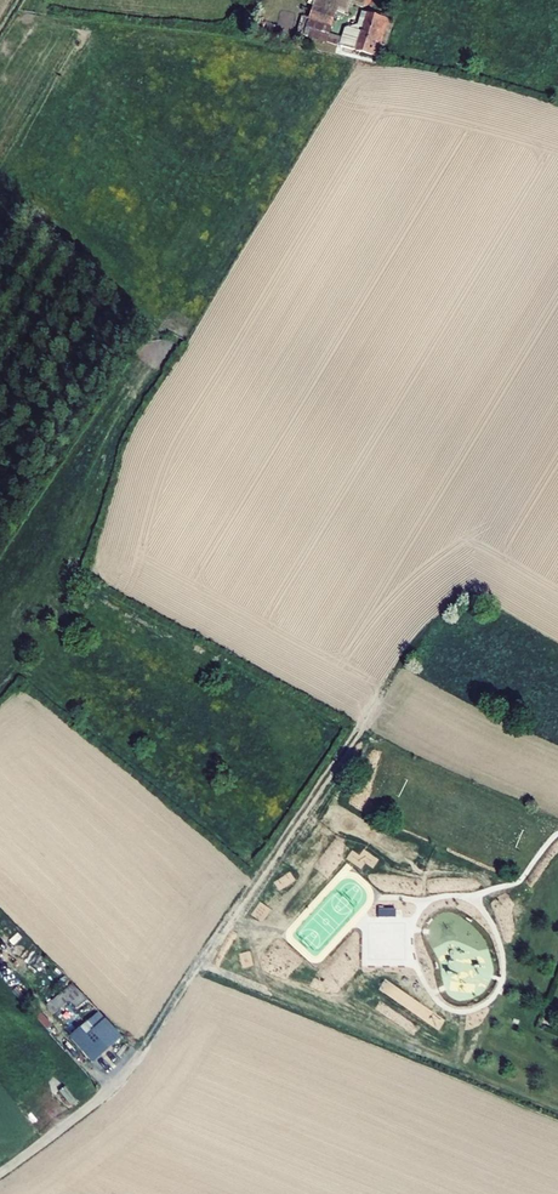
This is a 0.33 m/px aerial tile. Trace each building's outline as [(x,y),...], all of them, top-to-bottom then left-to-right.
[(386,15),(362,8),(358,21),(351,25),(345,23),(342,34),(339,43),(374,51),(386,15)] [(122,1038),(73,984),(48,1004),(56,1012),(71,999),(94,1025),(75,1040),(94,1063),(122,1038)]
